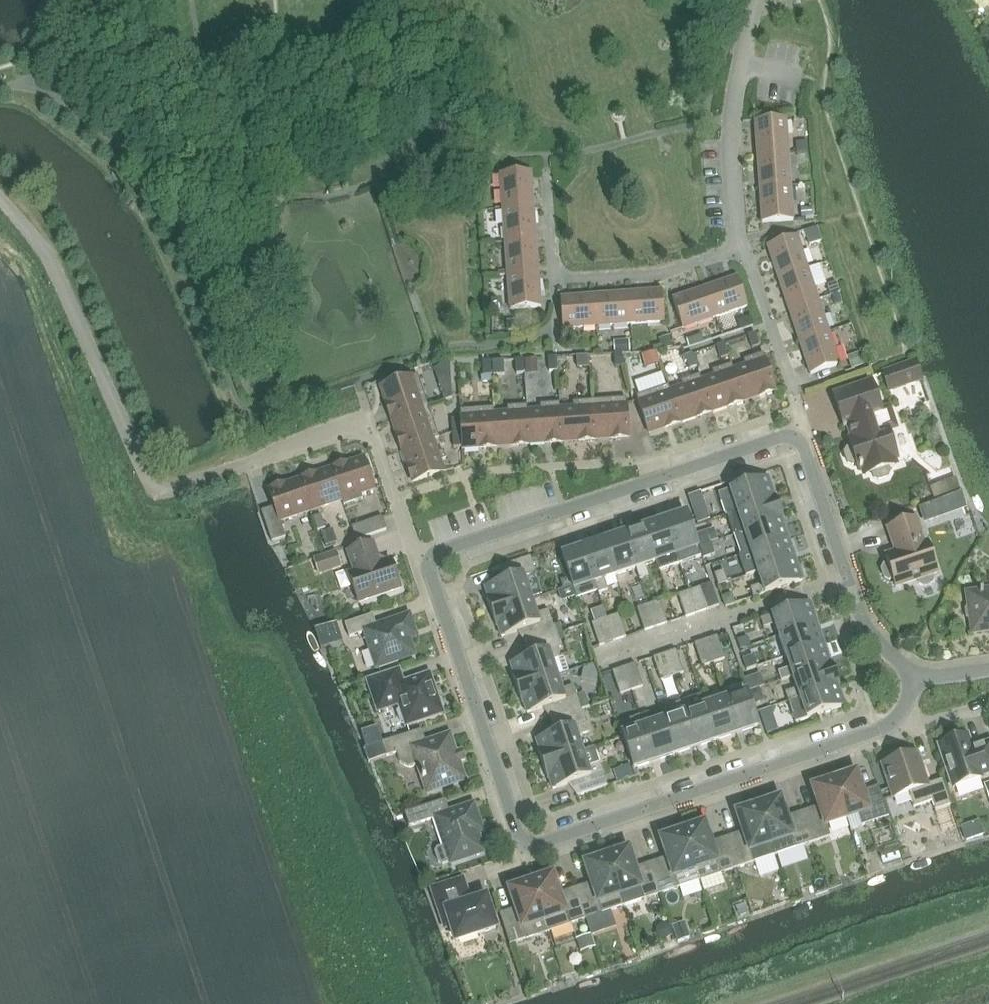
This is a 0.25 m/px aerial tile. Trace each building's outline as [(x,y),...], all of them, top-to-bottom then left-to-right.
[(755,121),(758,154),(789,152),(786,118),(755,121)] [(758,154),(760,188),(791,186),(789,152),(758,154)] [(500,174),(503,208),(534,206),(531,172),(500,174)] [(791,186),(760,188),(763,222),(794,220),(791,186)] [(503,208),(505,242),(536,239),(534,206),(503,208)] [(768,246),(778,278),(808,268),(797,236),(768,246)] [(505,242),(508,276),(539,273),(536,239),(505,242)] [(778,278),(789,310),(819,300),(808,268),(778,278)] [(539,273),(508,276),(510,309),(541,307),(539,273)] [(738,277),(705,288),(715,317),(748,306),(738,277)] [(715,317),(705,288),(673,299),(683,328),(715,317)] [(663,290),(629,293),(631,324),(665,321),(663,290)] [(629,293),(595,295),(597,326),(631,324),(629,293)] [(597,326),(595,295),(561,298),(563,329),(597,326)] [(789,310),(800,342),(829,332),(819,300),(789,310)] [(829,332),(800,342),(811,374),(840,364),(829,332)] [(748,336),(753,349),(760,346),(756,333),(748,336)] [(717,346),(721,359),(729,357),(724,344),(717,346)] [(639,352),(644,368),(665,362),(660,346),(639,352)] [(589,353),(589,361),(612,360),(611,351),(589,353)] [(622,353),(614,354),(615,368),(623,367),(622,353)] [(734,370),(733,370),(744,401),(776,390),(763,353),(744,360),(746,366),(734,370)] [(686,357),(690,370),(697,367),(693,354),(686,357)] [(526,372),(538,371),(538,357),(525,357),(526,372)] [(556,357),(548,358),(549,372),(557,372),(556,357)] [(523,360),(515,360),(516,374),(524,374),(523,360)] [(490,362),(482,362),(483,377),(491,376),(490,362)] [(884,373),(889,389),(922,378),(916,362),(884,373)] [(744,401),(733,370),(734,370),(732,364),(731,364),(713,371),(715,376),(702,381),(712,411),(744,401)] [(381,387),(392,419),(429,407),(418,375),(381,387)] [(683,387),(671,391),(681,422),(712,411),(702,381),(700,375),(681,381),(683,387)] [(451,382),(440,385),(445,401),(453,399),(451,382)] [(850,441),(852,447),(847,449),(845,454),(848,463),(853,465),(857,463),(859,470),(864,468),(866,475),(873,473),(874,478),(879,480),(888,477),(890,472),(889,468),(895,465),(893,459),(897,457),(888,429),(892,428),(894,424),(890,412),(886,410),(882,411),(872,383),(835,396),(844,425),(849,424),(854,439),(850,441)] [(681,422),(671,391),(669,385),(637,396),(649,433),(681,422)] [(627,398),(593,401),(596,439),(629,437),(627,398)] [(574,408),(561,409),(563,442),(596,439),(593,401),(573,402),(574,408)] [(541,411),(528,412),(530,444),(563,442),(561,409),(560,403),(541,405),(541,411)] [(508,413),(495,414),(497,446),(530,444),(528,412),(527,406),(508,407),(508,413)] [(392,419),(403,451),(434,440),(439,438),(429,407),(392,419)] [(497,446),(495,414),(494,408),(461,410),(461,419),(462,432),(463,447),(464,449),(497,446)] [(452,432),(462,432),(461,419),(451,420),(452,432)] [(453,448),(463,447),(462,432),(452,432),(453,448)] [(434,440),(403,451),(414,482),(444,472),(441,461),(446,459),(444,451),(438,453),(434,440)] [(332,469),(342,500),(344,506),(363,499),(361,494),(375,489),(364,458),(332,469)] [(332,469),(302,480),(312,510),(342,500),(332,469)] [(769,477),(719,494),(722,502),(726,514),(776,498),(769,477)] [(312,510),(302,480),(269,491),(275,507),(262,512),(272,543),(286,538),(280,521),(312,510)] [(941,485),(931,488),(935,500),(945,496),(941,485)] [(776,498),(726,514),(733,535),(734,535),(744,531),(784,518),(777,497),(776,498)] [(938,519),(933,504),(922,508),(926,523),(938,519)] [(707,511),(695,515),(698,524),(710,520),(707,511)] [(687,514),(666,521),(678,554),(681,564),(702,557),(698,547),(694,535),(687,514)] [(352,527),(357,541),(387,530),(382,517),(352,527)] [(744,531),(734,535),(741,556),(751,552),(790,539),(783,519),(785,519),(784,518),(744,531)] [(885,565),(882,569),(885,578),(890,580),(894,579),(896,587),(918,579),(919,583),(924,586),(932,583),(934,578),(933,574),(938,573),(928,542),(925,542),(917,519),(888,528),(896,552),(886,556),(888,563),(885,565)] [(666,521),(646,528),(657,561),(660,571),(681,564),(678,554),(666,521)] [(646,528),(625,535),(636,568),(640,579),(649,576),(645,565),(657,561),(646,528)] [(706,530),(694,535),(698,547),(711,543),(706,530)] [(625,535),(605,541),(616,575),(636,568),(625,535)] [(741,556),(740,556),(744,567),(747,576),(758,573),(796,560),(790,539),(751,552),(741,556)] [(605,541),(584,549),(595,582),(598,592),(599,593),(608,590),(604,579),(616,575),(605,541)] [(349,574),(359,603),(401,589),(391,560),(381,563),(374,543),(348,552),(355,572),(349,574)] [(711,543),(698,547),(702,557),(703,560),(715,556),(711,543)] [(584,549),(563,556),(574,589),(578,599),(598,592),(595,582),(584,549)] [(336,552),(313,559),(318,572),(331,567),(332,571),(341,568),(336,552)] [(505,580),(485,587),(489,598),(487,599),(492,613),(532,599),(524,576),(536,572),(531,557),(501,568),(505,580)] [(762,585),(751,589),(754,597),(804,581),(796,560),(758,573),(762,585)] [(687,584),(699,580),(694,565),(682,568),(687,584)] [(724,571),(715,573),(718,585),(727,582),(724,571)] [(689,591),(697,614),(709,610),(701,587),(689,591)] [(965,609),(967,617),(972,621),(973,633),(988,630),(988,590),(967,593),(969,604),(965,609)] [(697,614),(689,591),(678,595),(686,617),(697,614)] [(532,599),(492,613),(497,627),(498,627),(502,637),(522,630),(527,643),(557,633),(549,610),(537,614),(532,599)] [(660,601),(648,605),(656,628),(668,624),(660,601)] [(775,624),(780,636),(818,623),(811,602),(761,619),(764,627),(775,624)] [(648,605),(637,609),(645,631),(656,628),(648,605)] [(345,624),(350,638),(365,633),(377,669),(415,656),(408,634),(415,631),(410,615),(377,626),(373,615),(345,624)] [(619,615),(607,619),(615,641),(627,637),(619,615)] [(607,619),(592,624),(600,646),(615,641),(607,619)] [(780,636),(786,656),(825,643),(818,623),(780,636)] [(531,656),(511,663),(514,674),(513,675),(518,689),(558,675),(553,662),(559,660),(562,653),(560,648),(561,648),(557,633),(527,643),(531,656)] [(706,640),(713,663),(725,659),(718,636),(706,640)] [(713,663),(706,640),(695,644),(703,667),(713,663)] [(782,681),(793,677),(833,663),(831,663),(825,643),(786,656),(790,668),(779,672),(782,681)] [(665,654),(673,677),(684,673),(677,650),(665,654)] [(673,677),(665,654),(654,658),(662,681),(673,677)] [(789,701),(800,697),(840,684),(833,663),(793,677),(797,688),(786,692),(789,701)] [(624,668),(632,691),(643,687),(636,664),(624,668)] [(632,691),(624,668),(613,672),(621,695),(632,691)] [(369,682),(379,711),(400,704),(401,709),(398,713),(401,722),(406,723),(407,726),(443,713),(442,711),(445,708),(442,700),(438,699),(430,675),(403,684),(399,671),(369,682)] [(558,675),(518,689),(522,703),(524,703),(528,714),(547,707),(552,720),(582,710),(589,707),(585,693),(578,696),(575,687),(563,691),(558,675)] [(840,684),(800,697),(789,701),(796,722),(846,706),(839,685),(840,685),(840,684)] [(747,692),(726,700),(737,733),(759,726),(747,692)] [(681,702),(696,747),(717,740),(705,707),(701,695),(681,702)] [(726,700),(705,707),(717,740),(737,733),(726,700)] [(676,716),(665,720),(676,754),(696,747),(681,702),(672,705),(676,716)] [(556,733),(537,739),(540,750),(538,751),(543,765),(583,752),(578,737),(590,733),(582,710),(552,720),(556,733)] [(649,713),(640,716),(655,761),(676,754),(665,720),(653,724),(649,713)] [(640,716),(618,724),(622,736),(624,736),(634,768),(655,761),(640,716)] [(382,743),(387,758),(397,754),(400,763),(410,768),(418,765),(428,793),(466,780),(450,735),(421,745),(416,732),(382,743)] [(954,787),(983,778),(982,776),(988,774),(988,743),(973,748),(968,735),(962,737),(957,735),(949,738),(946,743),(939,745),(954,787)] [(583,752),(543,765),(548,779),(550,779),(553,790),(573,783),(578,796),(608,786),(600,763),(595,748),(583,752)] [(933,801),(937,810),(951,805),(943,780),(929,784),(918,752),(882,764),(894,798),(910,792),(915,807),(933,801)] [(857,773),(835,780),(848,818),(859,814),(863,826),(890,817),(881,791),(865,797),(857,773)] [(805,817),(814,842),(831,836),(827,825),(848,818),(835,780),(814,787),(822,811),(805,817)] [(781,798),(759,806),(772,844),(776,855),(787,851),(814,842),(805,817),(789,822),(781,798)] [(446,846),(438,849),(436,853),(439,862),(443,864),(451,862),(451,863),(484,852),(475,826),(480,824),(474,805),(449,814),(444,800),(405,814),(410,828),(436,818),(446,846)] [(730,842),(729,842),(738,868),(776,855),(772,844),(759,806),(738,813),(746,837),(730,842)] [(705,824),(683,831),(700,881),(738,868),(729,842),(713,848),(705,824)] [(654,868),(653,868),(662,894),(700,881),(683,831),(662,839),(670,862),(654,868)] [(629,850),(608,857),(620,895),(641,888),(645,899),(662,894),(653,868),(637,873),(629,850)] [(578,893),(586,919),(624,906),(620,895),(608,857),(586,864),(594,888),(578,893)] [(553,875),(532,882),(548,932),(586,919),(578,893),(561,899),(553,875)] [(451,927),(457,942),(497,928),(487,898),(471,903),(463,880),(433,891),(446,928),(451,927)] [(519,913),(502,919),(511,945),(548,932),(532,882),(510,890),(519,913)]
